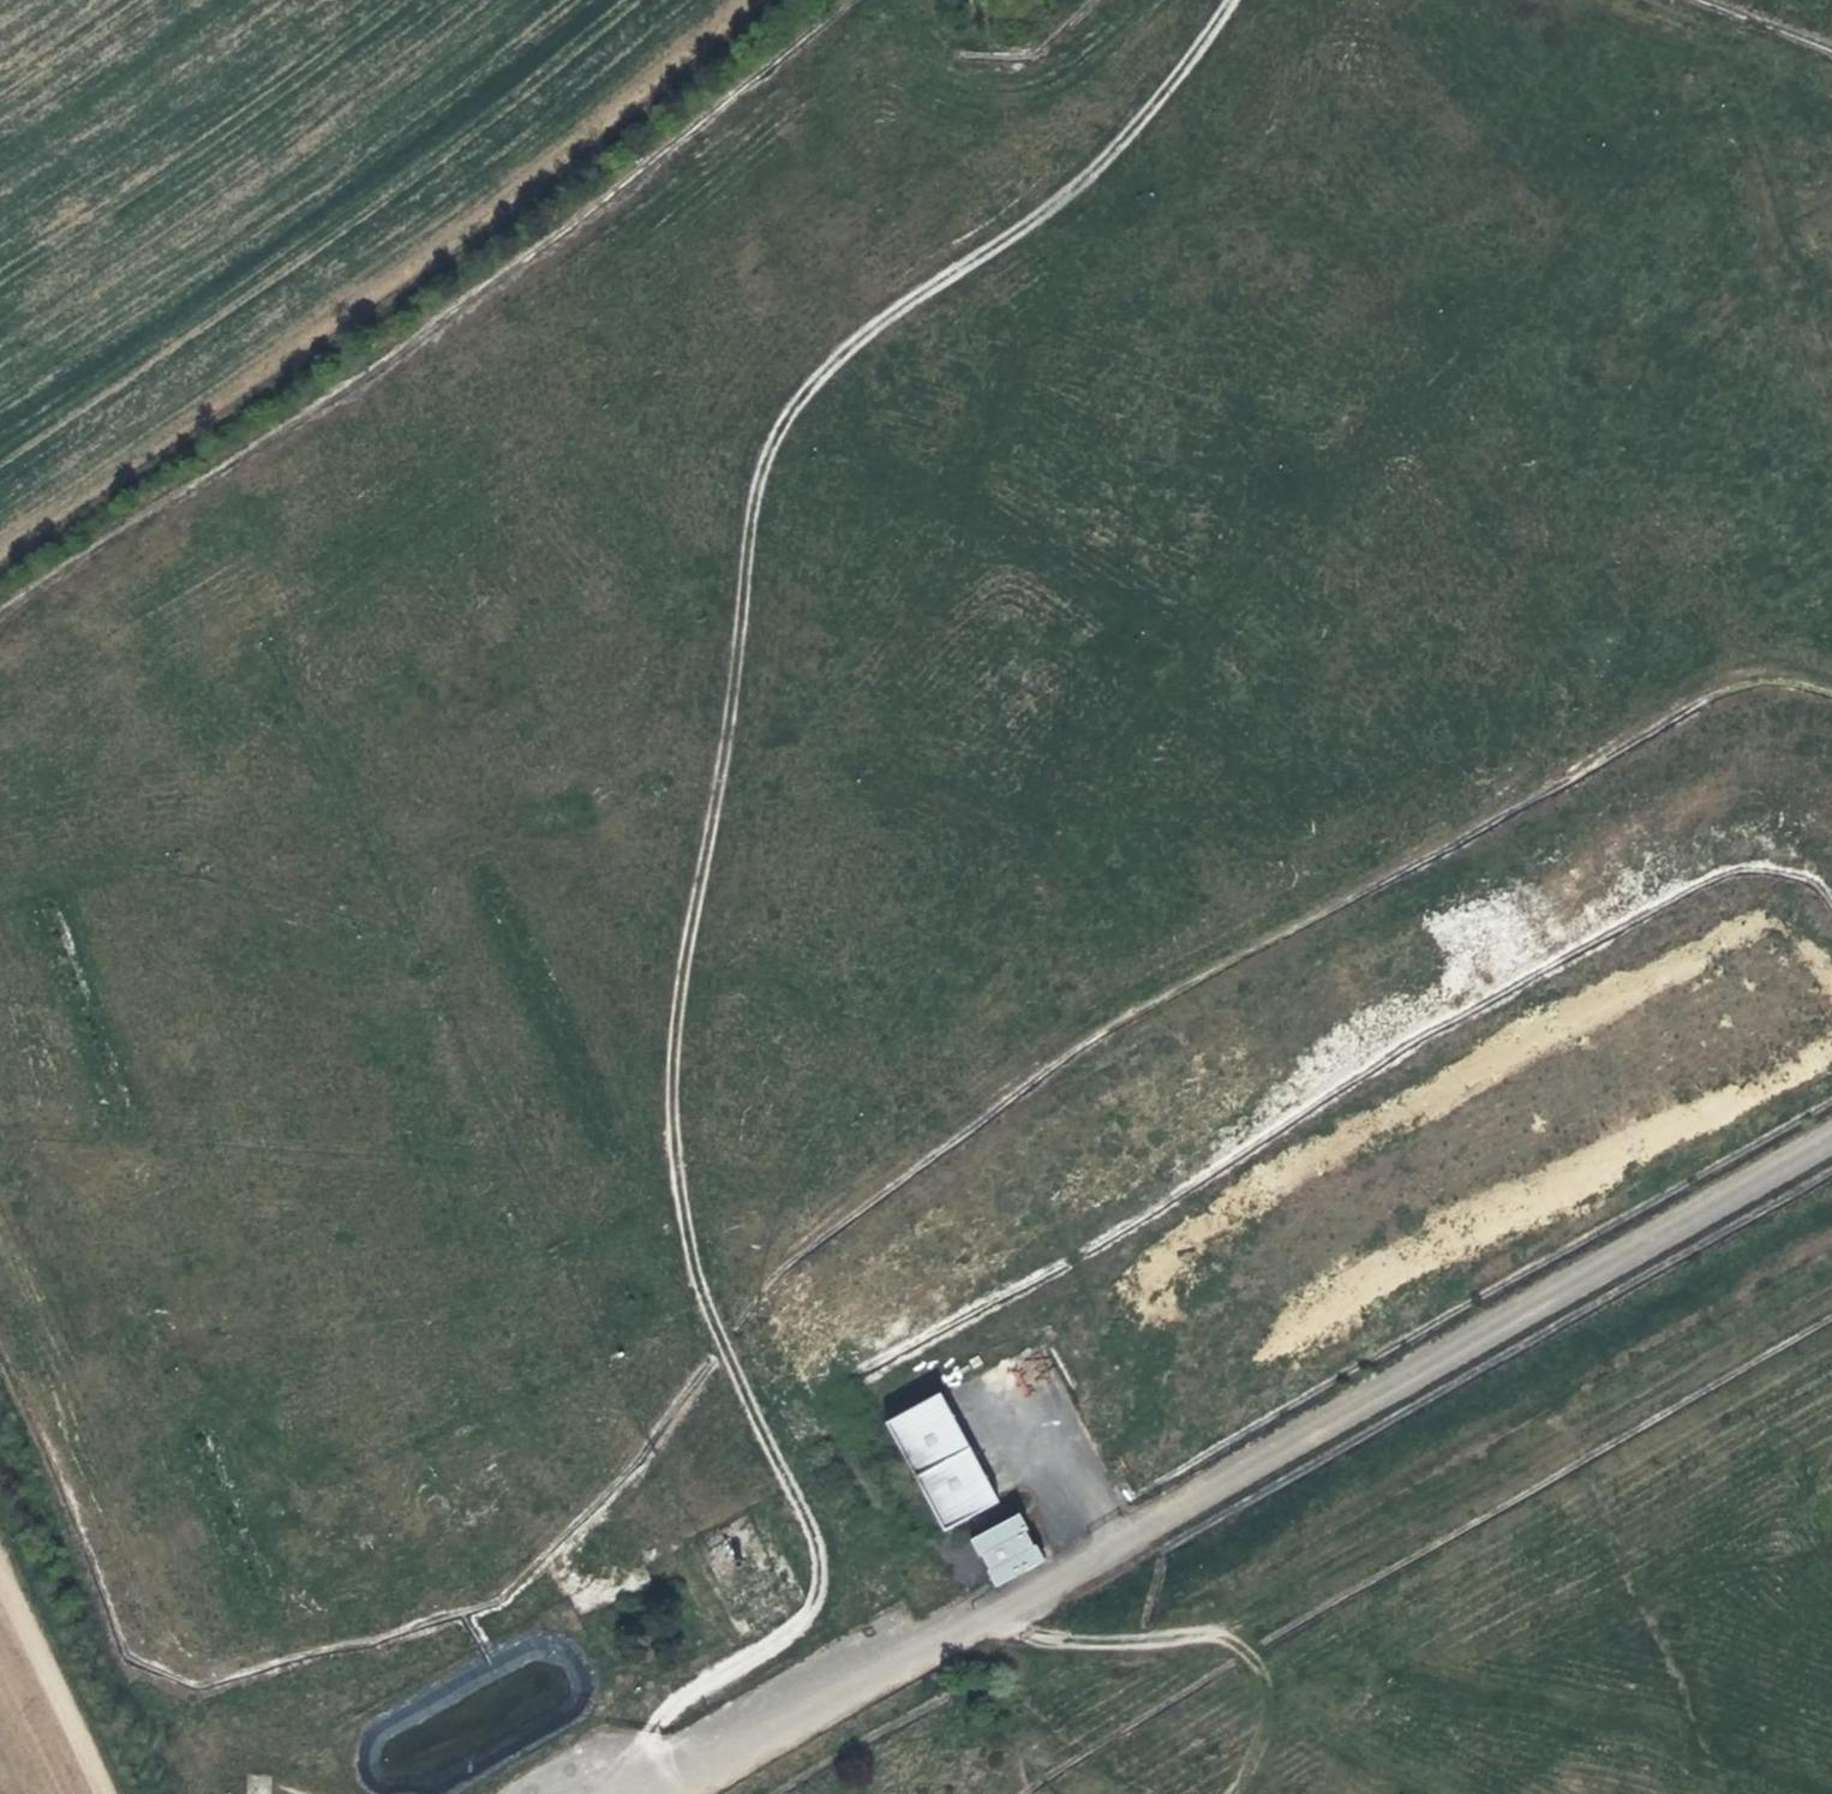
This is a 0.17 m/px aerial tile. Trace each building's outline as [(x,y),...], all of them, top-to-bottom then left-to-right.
[(943,1520),(998,1488),(937,1380),(881,1411),(943,1520)] [(996,1576),(1045,1546),(1036,1530),(1034,1531),(1025,1518),(1028,1516),(1019,1499),(970,1528),(978,1543),(981,1542),(989,1558),(987,1559),(996,1576)]
